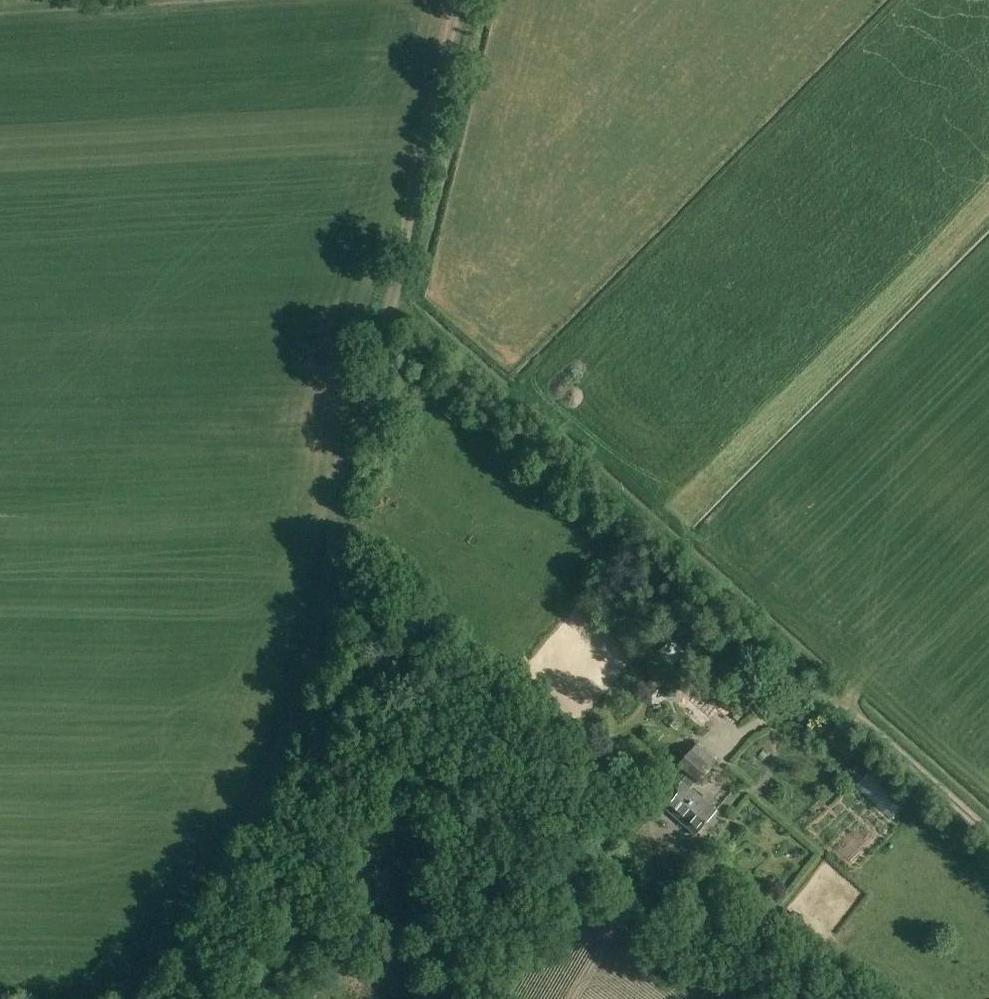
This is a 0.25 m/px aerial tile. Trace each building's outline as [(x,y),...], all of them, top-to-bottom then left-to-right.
[(711,717),(720,709),(706,695),(697,703),(711,717)] [(679,766),(688,774),(694,779),(700,784),(713,770),(711,768),(718,760),(698,743),(679,766)] [(696,835),(715,813),(688,790),(696,782),(693,779),(694,779),(688,774),(680,783),(661,805),(696,835)]
